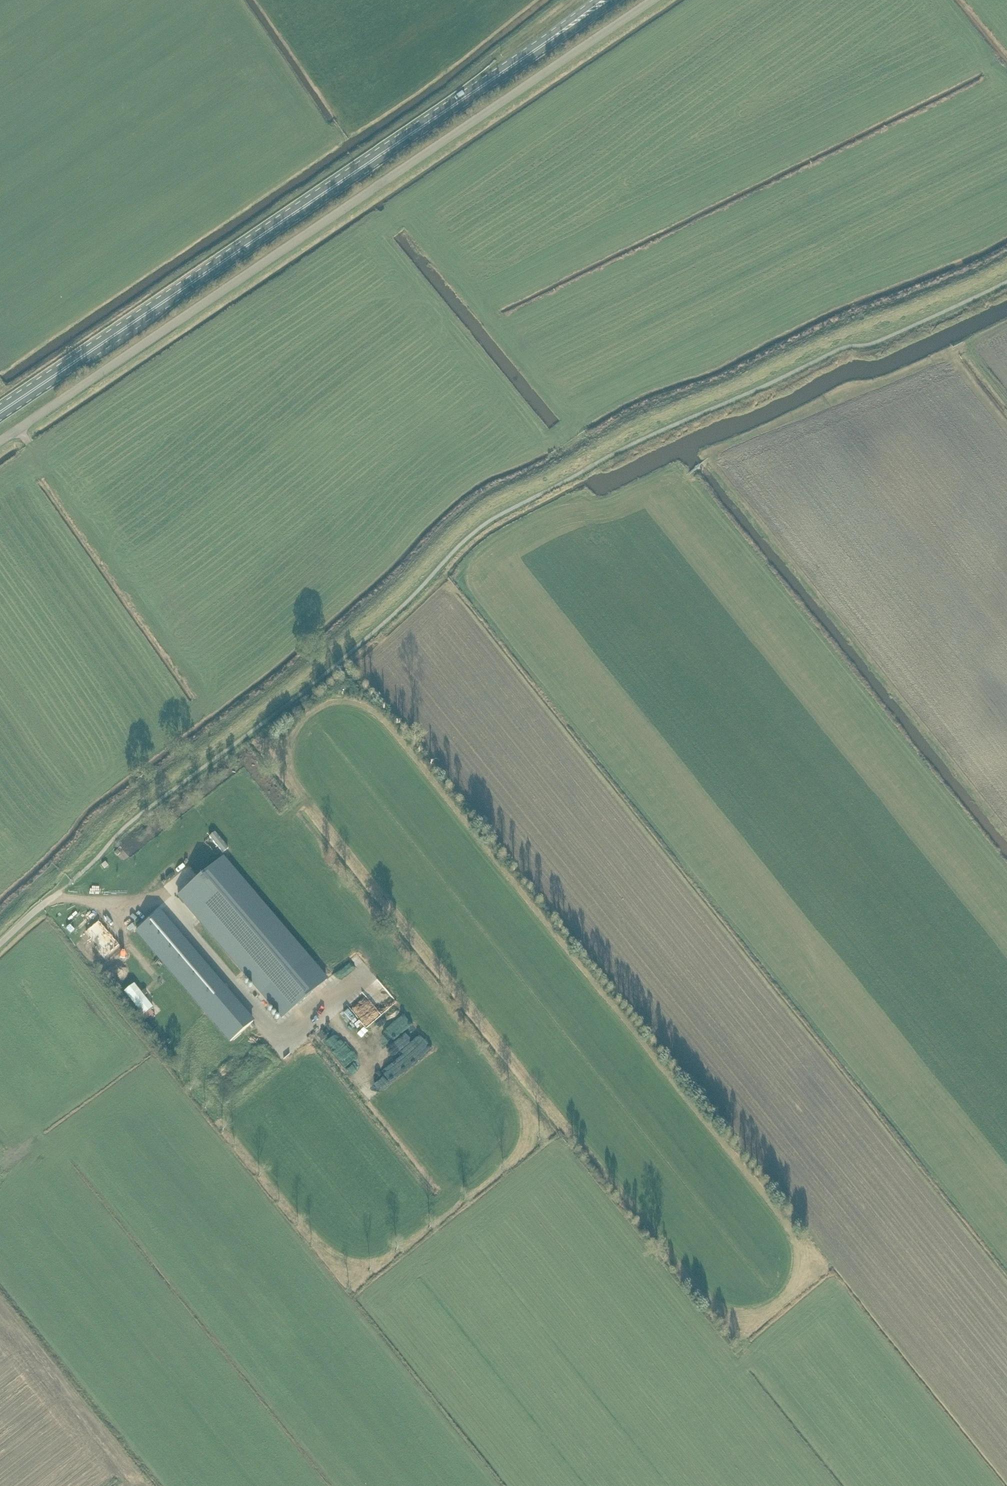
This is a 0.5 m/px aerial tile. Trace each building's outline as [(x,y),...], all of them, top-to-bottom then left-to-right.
[(222,859),(178,896),(282,1018),(326,981),(307,958),(222,859)] [(157,912),(135,931),(174,977),(230,1042),(251,1024),(252,1023),(157,912)] [(105,961),(122,947),(99,921),(86,932),(101,950),(98,952),(105,961)] [(152,1008),(143,997),(147,994),(144,991),(140,994),(134,985),(124,993),(143,1016),(152,1008)]
